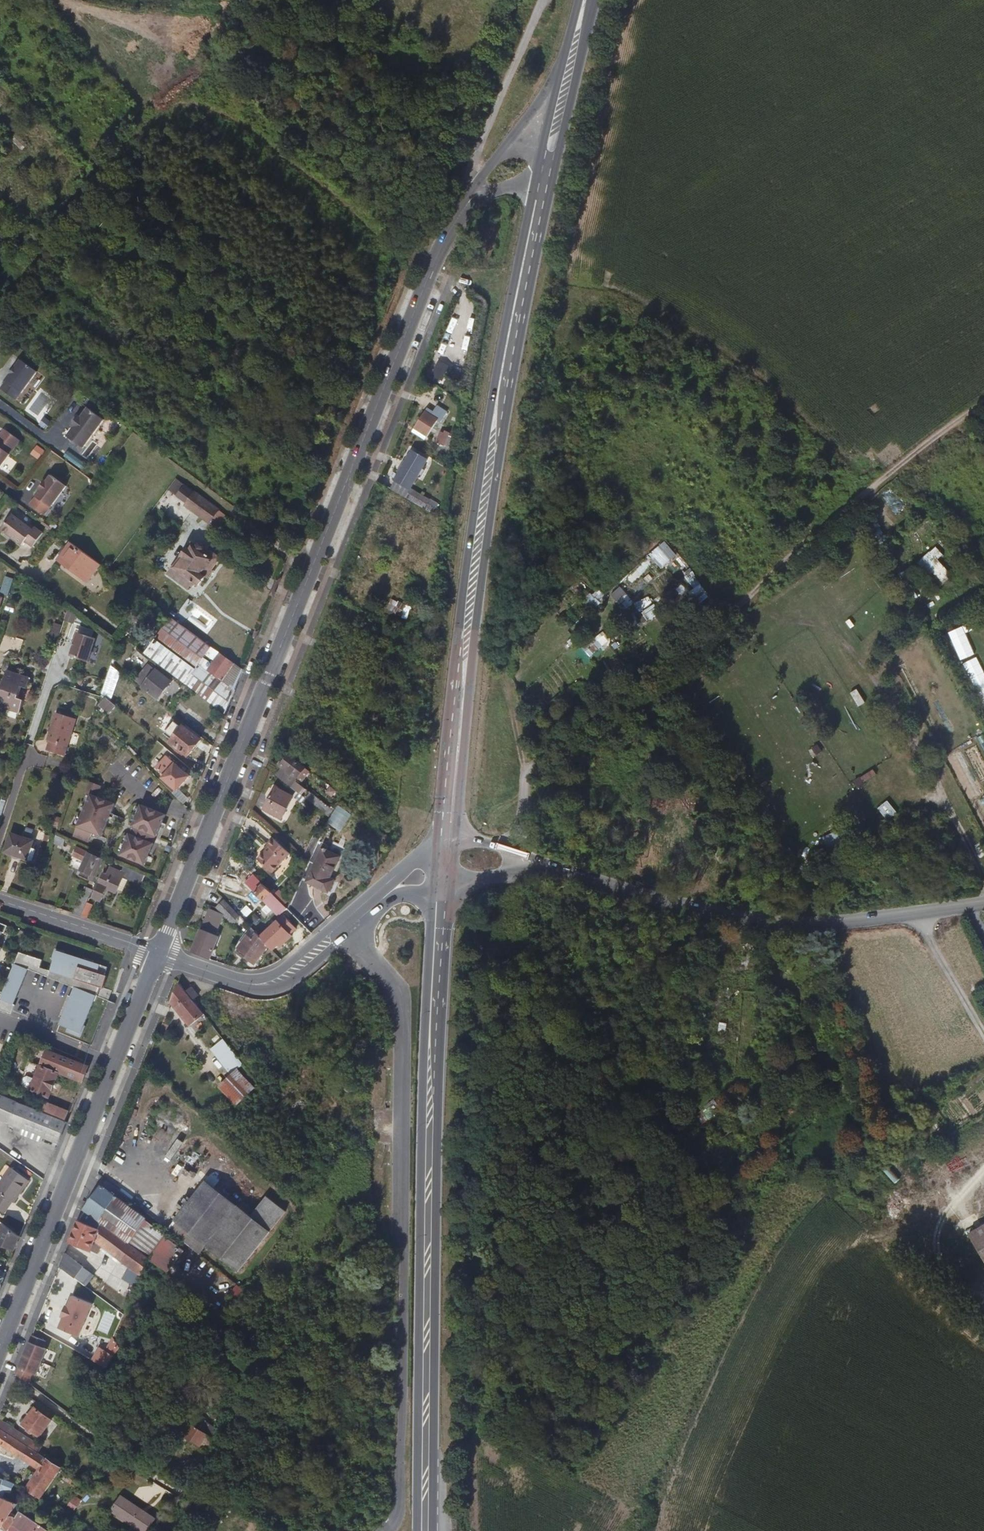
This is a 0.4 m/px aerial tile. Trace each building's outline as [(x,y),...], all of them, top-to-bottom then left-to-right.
[(302,145),(306,139),(300,134),(295,140),(302,145)] [(18,402),(39,373),(21,361),(0,390),(18,402)] [(442,382),(449,367),(440,363),(433,378),(442,382)] [(196,413),(187,407),(181,415),(191,421),(196,413)] [(113,428),(88,409),(81,419),(79,417),(72,427),(74,428),(68,437),(84,449),(90,440),(99,447),(113,428)] [(439,417),(427,409),(425,413),(437,421),(439,417)] [(427,437),(437,421),(425,413),(415,428),(427,437)] [(425,440),(427,437),(415,428),(413,432),(425,440)] [(4,431),(0,436),(0,468),(19,442),(4,431)] [(444,446),(450,434),(445,432),(445,434),(441,433),(437,443),(444,446)] [(39,460),(45,452),(38,446),(31,455),(39,460)] [(414,484),(427,461),(412,452),(399,475),(414,484)] [(414,484),(399,475),(396,480),(411,489),(414,484)] [(66,487),(51,476),(47,483),(45,482),(40,491),(41,491),(36,498),(30,506),(45,517),(51,509),(66,487)] [(166,494),(212,524),(214,520),(222,525),(229,515),(175,480),(166,494)] [(32,531),(11,515),(2,526),(24,542),(25,541),(33,547),(42,534),(34,528),(32,531)] [(24,542),(2,526),(0,530),(21,546),(24,542)] [(88,582),(100,565),(71,544),(59,561),(88,582)] [(199,544),(198,544),(196,545),(194,545),(194,546),(192,544),(169,575),(188,589),(192,583),(197,587),(206,576),(203,574),(213,560),(205,554),(205,552),(205,550),(204,549),(204,547),(203,546),(201,545),(199,544)] [(207,577),(220,559),(203,546),(204,547),(204,549),(205,550),(205,552),(205,554),(213,560),(203,574),(206,576),(207,577)] [(938,561),(944,556),(935,547),(917,565),(940,589),(953,577),(938,561)] [(654,560),(661,567),(672,556),(666,549),(654,560)] [(0,590),(0,596),(4,598),(8,599),(14,580),(4,577),(0,590)] [(619,588),(611,596),(627,611),(634,603),(619,588)] [(660,615),(655,605),(652,606),(648,598),(631,606),(635,616),(641,613),(645,622),(660,615)] [(385,614),(407,620),(411,606),(390,600),(385,614)] [(172,618),(155,640),(195,670),(199,664),(204,658),(211,647),(172,618)] [(54,623),(49,637),(57,640),(62,626),(54,623)] [(94,639),(77,632),(69,656),(87,662),(94,639)] [(593,638),(589,643),(598,652),(603,647),(593,638)] [(185,684),(195,670),(155,640),(145,652),(185,684)] [(211,647),(204,658),(208,661),(216,650),(211,647)] [(199,664),(195,670),(185,684),(224,715),(243,670),(242,670),(220,653),(208,670),(199,664)] [(115,669),(111,665),(102,694),(105,697),(115,669)] [(171,682),(148,665),(136,681),(158,699),(171,682)] [(6,671),(0,691),(0,706),(20,713),(24,700),(18,698),(21,687),(27,689),(30,679),(6,671)] [(116,707),(106,699),(100,705),(110,713),(116,707)] [(64,757),(76,721),(56,714),(47,742),(49,743),(46,752),(64,757)] [(200,741),(183,728),(170,743),(187,757),(200,741)] [(291,787),(305,769),(289,756),(284,764),(281,767),(283,769),(278,777),(291,787)] [(185,772),(180,768),(168,757),(157,769),(166,777),(164,779),(177,790),(189,777),(185,772)] [(561,777),(545,772),(541,781),(558,786),(558,785),(562,786),(563,781),(560,780),(561,777)] [(859,778),(852,783),(859,793),(866,788),(859,778)] [(102,787),(96,785),(91,782),(86,793),(91,795),(74,837),(89,844),(92,836),(91,836),(92,833),(103,838),(116,805),(97,798),(102,787)] [(333,797),(337,792),(327,784),(323,789),(333,797)] [(299,787),(293,800),(303,804),(308,791),(299,787)] [(282,818),(293,797),(276,788),(265,809),(282,818)] [(887,822),(897,814),(887,801),(877,810),(887,822)] [(166,816),(142,806),(133,828),(134,828),(131,835),(130,834),(121,856),(146,866),(155,845),(153,844),(156,837),(157,837),(166,816)] [(638,809),(633,808),(630,820),(635,821),(638,809)] [(34,843),(12,837),(7,854),(28,861),(31,851),(34,843)] [(63,849),(66,841),(57,837),(54,845),(63,849)] [(271,873),(289,853),(273,838),(266,845),(269,847),(257,859),(271,873)] [(98,858),(77,848),(73,856),(85,861),(81,871),(81,872),(79,878),(88,882),(93,870),(97,871),(98,867),(95,866),(98,858)] [(329,894),(348,856),(333,849),(330,854),(328,852),(329,851),(326,850),(325,851),(323,850),(308,883),(329,894)] [(140,885),(144,875),(125,866),(122,873),(110,867),(106,875),(104,874),(93,898),(100,902),(107,888),(116,892),(123,877),(140,885)] [(264,901),(272,893),(264,885),(256,893),(264,901)] [(91,895),(84,892),(74,914),(81,917),(91,895)] [(288,909),(272,893),(264,901),(280,917),(288,909)] [(232,925),(241,917),(225,900),(216,908),(232,925)] [(82,916),(88,919),(94,906),(89,903),(82,916)] [(294,916),(288,909),(280,917),(287,924),(294,916)] [(201,930),(211,935),(213,929),(216,930),(221,917),(208,912),(201,930)] [(213,945),(208,942),(211,935),(201,930),(192,952),(208,959),(213,945)] [(269,947),(258,935),(253,941),(251,944),(246,940),(239,949),(242,952),(248,956),(246,959),(255,965),(269,947)] [(78,991),(74,989),(72,995),(94,1003),(100,989),(103,990),(107,977),(105,976),(107,969),(93,964),(94,962),(84,959),(84,961),(65,954),(65,953),(56,950),(52,961),(54,961),(50,973),(81,983),(78,991)] [(44,958),(21,951),(13,971),(26,977),(29,970),(25,969),(26,965),(40,969),(44,958)] [(40,969),(26,965),(25,969),(29,970),(74,989),(78,991),(81,983),(50,973),(40,969)] [(13,971),(1,1000),(0,1000),(0,1001),(0,1011),(12,1016),(16,1006),(14,1005),(26,977),(13,971)] [(190,1027),(203,1016),(179,985),(172,1003),(190,1027)] [(94,1003),(72,995),(71,997),(69,997),(60,1018),(62,1019),(59,1026),(68,1030),(67,1033),(81,1039),(86,1027),(84,1026),(94,1003)] [(726,1030),(727,1022),(720,1020),(719,1029),(726,1030)] [(164,1034),(168,1026),(163,1023),(159,1032),(164,1034)] [(220,1055),(228,1048),(222,1040),(214,1047),(220,1055)] [(235,1056),(228,1048),(220,1055),(227,1063),(228,1061),(235,1056)] [(35,1080),(31,1092),(48,1099),(59,1072),(82,1082),(88,1068),(82,1065),(47,1051),(35,1080)] [(237,1072),(238,1071),(238,1072),(244,1067),(235,1056),(228,1061),(237,1072)] [(255,1089),(238,1072),(238,1071),(237,1072),(224,1084),(219,1088),(237,1106),(255,1089)] [(24,1089),(31,1092),(35,1080),(27,1077),(24,1079),(22,1085),(24,1089)] [(547,1090),(542,1084),(535,1089),(540,1095),(547,1090)] [(10,1125),(19,1104),(0,1096),(0,1121),(10,1125)] [(715,1099),(691,1118),(698,1127),(722,1108),(715,1099)] [(64,1122),(68,1113),(44,1103),(41,1113),(64,1122)] [(19,1104),(10,1125),(15,1127),(22,1130),(21,1135),(41,1143),(44,1138),(58,1144),(66,1123),(64,1122),(41,1113),(25,1107),(19,1104)] [(886,1161),(880,1166),(895,1183),(901,1178),(886,1161)] [(28,1182),(10,1169),(0,1183),(0,1212),(3,1214),(11,1202),(13,1203),(28,1182)] [(166,1172),(162,1180),(173,1185),(176,1177),(166,1172)] [(709,1186),(715,1182),(711,1176),(705,1181),(709,1186)] [(241,1204),(237,1209),(205,1182),(173,1220),(204,1245),(236,1272),(268,1234),(246,1217),(250,1212),(241,1204)] [(713,1191),(719,1186),(715,1182),(709,1186),(713,1191)] [(146,1219),(103,1187),(85,1212),(128,1243),(146,1219)] [(101,1225),(85,1213),(80,1222),(98,1230),(101,1225)] [(204,1245),(173,1220),(165,1229),(196,1254),(204,1245)] [(969,1228),(983,1260),(983,1220),(969,1228)] [(91,1251),(95,1242),(99,1231),(98,1230),(80,1222),(78,1221),(70,1243),(91,1251)] [(20,1238),(3,1225),(0,1231),(0,1240),(6,1243),(4,1247),(15,1251),(20,1238)] [(101,1225),(98,1230),(99,1231),(95,1242),(141,1277),(149,1260),(132,1248),(101,1225)] [(73,1278),(81,1267),(65,1255),(60,1268),(73,1278)] [(169,1278),(166,1283),(151,1274),(146,1281),(169,1295),(177,1283),(169,1278)] [(124,1315),(138,1283),(129,1279),(115,1309),(124,1315)] [(233,1301),(243,1289),(237,1284),(227,1296),(233,1301)] [(80,1337),(93,1305),(73,1297),(69,1308),(64,1319),(60,1329),(80,1337)] [(50,1330),(38,1322),(35,1328),(47,1335),(50,1330)] [(52,1338),(47,1335),(35,1328),(23,1358),(40,1369),(44,1359),(49,1347),(52,1338)] [(59,1349),(61,1343),(52,1338),(49,1347),(54,1350),(57,1351),(59,1349)] [(67,1347),(61,1343),(59,1349),(64,1352),(67,1347)] [(54,1350),(49,1347),(44,1359),(49,1362),(54,1350)] [(49,1362),(44,1359),(40,1369),(46,1372),(50,1362),(49,1362)] [(32,1377),(20,1368),(17,1375),(28,1384),(32,1377)] [(36,1410),(40,1405),(29,1397),(25,1402),(36,1410)] [(36,1410),(47,1418),(51,1413),(40,1405),(36,1410)] [(52,1422),(52,1421),(47,1418),(36,1410),(25,1425),(41,1438),(52,1422)] [(56,1417),(51,1413),(47,1418),(52,1421),(56,1417)] [(221,1432),(198,1417),(192,1426),(215,1442),(221,1432)] [(34,1451),(38,1445),(0,1420),(0,1429),(34,1451)] [(215,1442),(192,1426),(185,1436),(201,1447),(203,1444),(211,1449),(215,1442)] [(0,1429),(0,1445),(40,1470),(47,1460),(34,1451),(0,1429)] [(47,1460),(40,1470),(54,1479),(61,1469),(47,1460)] [(27,1489),(41,1498),(54,1479),(40,1470),(27,1489)] [(74,1486),(78,1480),(65,1471),(61,1478),(74,1486)] [(4,1498),(7,1491),(12,1493),(15,1484),(0,1478),(0,1496),(4,1498)] [(7,1521),(12,1513),(18,1505),(4,1498),(0,1496),(0,1517),(7,1521)] [(143,1511),(121,1498),(116,1505),(138,1519),(143,1511)] [(24,1508),(18,1505),(12,1513),(19,1516),(22,1512),(24,1508)] [(116,1505),(112,1511),(142,1530),(148,1530),(151,1527),(138,1519),(116,1505)] [(151,1527),(156,1520),(143,1511),(138,1519),(151,1527)] [(19,1516),(13,1525),(20,1530),(29,1517),(22,1512),(19,1516)] [(19,1516),(12,1513),(7,1521),(0,1517),(0,1527),(6,1530),(9,1530),(13,1525),(19,1516)] [(23,1530),(39,1530),(42,1526),(29,1517),(20,1530),(23,1530)]
